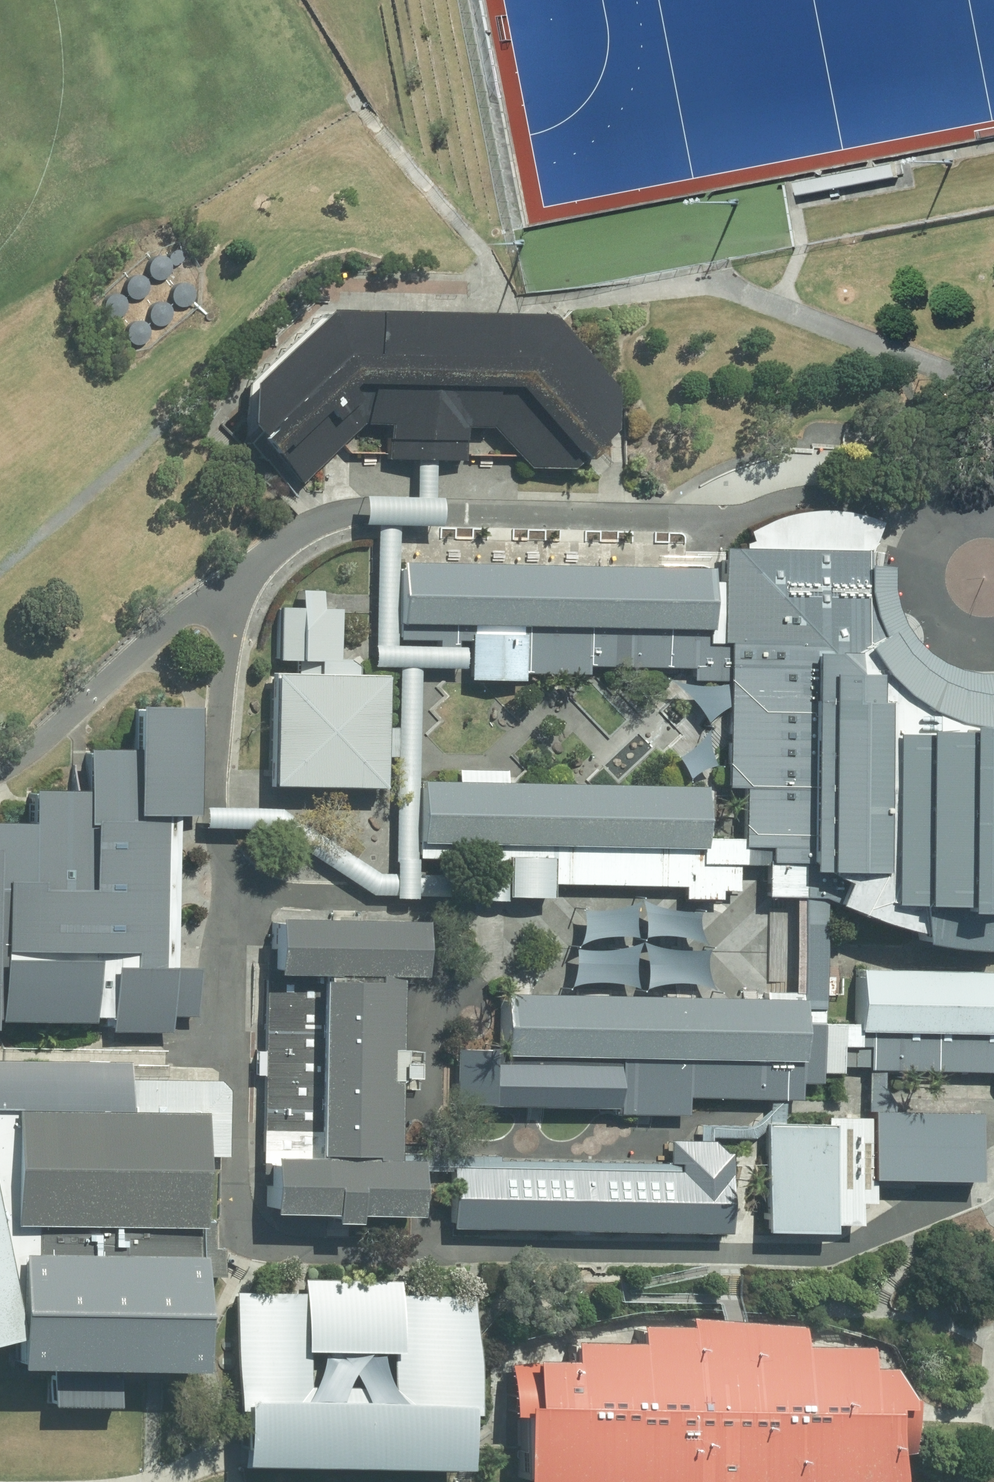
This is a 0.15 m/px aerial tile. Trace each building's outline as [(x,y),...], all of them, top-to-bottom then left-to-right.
[(893,166),(795,184),(797,198),(896,179),(893,166)] [(172,263),(173,264),(175,266),(177,266),(180,266),(182,265),(184,263),(184,261),(185,258),(184,256),(182,254),(180,253),(178,252),(176,253),(174,253),(172,255),(171,256),(171,258),(171,260),(172,263)] [(166,277),(168,273),(168,269),(167,264),(164,261),(161,258),(157,257),(152,257),(148,259),(145,262),(143,265),(142,270),(143,274),(144,278),(147,281),(151,282),(155,283),(159,282),(163,280),(166,277)] [(145,296),(146,292),(147,288),(146,284),(143,280),(139,277),(135,276),(131,277),(127,278),(123,281),(121,285),(121,289),(121,293),(123,297),(126,300),(130,302),(134,302),(138,302),(142,300),(145,296)] [(190,305),(191,301),(192,296),(191,292),(188,288),(184,286),(180,285),(176,285),(172,287),(168,289),(166,293),(166,297),(166,301),(168,305),(171,308),(175,310),(179,311),(183,310),(187,308),(190,305)] [(123,315),(124,311),(125,307),(123,303),(121,299),(117,296),(113,295),(108,295),(104,297),(101,300),(99,304),(98,308),(99,312),(101,316),(104,319),(107,320),(112,321),(116,320),(119,319),(123,315)] [(168,322),(170,318),(170,314),(169,309),(166,306),(163,303),(158,302),(154,302),(150,304),(147,307),(145,311),(144,315),(144,319),(146,323),(149,326),(153,327),(157,328),(161,327),(165,325),(168,322)] [(143,342),(145,338),(145,333),(144,329),(142,325),(138,323),(134,322),(129,322),(125,324),(122,327),(120,330),(119,334),(120,338),(121,342),(124,345),(128,347),(132,348),(136,347),(140,345),(143,342)] [(284,417),(325,457),(354,430),(379,431),(379,463),(410,465),(427,465),(458,463),(458,431),(485,432),(510,457),(549,415),(561,402),(553,395),(546,369),(557,357),(523,326),(300,324),(245,378),(284,417)] [(284,417),(245,378),(226,395),(225,436),(239,448),(235,453),(240,458),(284,417)] [(561,402),(549,415),(587,452),(602,437),(602,398),(582,380),(561,402)] [(549,415),(510,457),(524,471),(564,473),(587,452),(549,415)] [(291,487),(325,457),(284,417),(240,458),(249,465),(253,461),(291,487)] [(461,640),(517,641),(517,676),(580,677),(580,668),(688,669),(688,683),(716,684),(717,650),(699,650),(700,638),(546,636),(497,635),(443,634),(387,634),(388,568),(388,529),(427,529),(427,465),(410,465),(409,502),(352,502),(352,529),(370,530),(368,648),(364,648),(363,674),(387,674),(385,875),(369,875),(274,812),(203,810),(203,814),(197,814),(197,833),(266,834),(366,899),(385,899),(385,904),(410,904),(410,900),(476,900),(475,905),(498,905),(499,864),(543,865),(543,891),(675,892),(675,905),(716,905),(716,898),(735,898),(735,867),(697,866),(697,852),(693,853),(646,852),(600,851),(552,850),(498,849),(448,848),(409,848),(411,787),(413,671),(454,672),(455,653),(450,653),(450,645),(461,646),(461,640)] [(984,705),(953,702),(921,689),(894,669),(872,644),(861,621),(856,599),(856,572),(856,556),(867,549),(871,526),(842,517),(811,515),(781,518),(740,535),(739,554),(716,555),(715,586),(701,587),(700,638),(699,650),(717,650),(716,684),(716,688),(716,712),(716,791),(734,791),(732,843),(694,843),(693,853),(697,852),(697,866),(735,867),(758,870),(757,905),(784,905),(814,907),(813,917),(838,927),(895,945),(891,922),(863,915),(865,743),(993,748),(993,703),(984,705)] [(444,569),(388,568),(387,634),(443,634),(444,569)] [(498,570),(444,569),(443,634),(497,635),(498,570)] [(498,570),(497,635),(546,636),(547,571),(498,570)] [(701,573),(547,571),(546,636),(700,638),(701,587),(701,573)] [(856,572),(856,599),(861,621),(872,644),(894,669),(921,689),(953,702),(984,705),(993,703),(993,675),(976,678),(945,673),(921,658),(905,645),(892,621),(885,597),(885,572),(856,572)] [(334,611),(273,608),(271,663),(308,664),(331,665),(334,611)] [(517,641),(461,640),(461,646),(460,685),(516,687),(517,676),(517,641)] [(331,665),(308,664),(308,684),(328,708),(343,683),(354,683),(354,666),(331,665)] [(261,682),(261,736),(314,736),(328,736),(328,708),(308,684),(261,682)] [(343,683),(328,708),(328,736),(372,737),(373,684),(354,683),(343,683)] [(709,716),(716,712),(716,688),(712,688),(697,690),(680,689),(666,688),(652,685),(666,692),(676,700),(686,710),(694,720),(700,727),(703,723),(709,716)] [(204,708),(144,707),(144,750),(145,814),(170,815),(197,814),(203,814),(203,810),(204,708)] [(677,781),(676,787),(680,783),(685,779),(697,774),(708,770),(702,760),(699,753),(697,742),(697,732),(694,738),(688,745),(680,752),(671,758),(665,761),(669,766),(673,772),(677,781)] [(314,736),(261,736),(260,793),(313,793),(314,736)] [(328,736),(314,736),(313,793),(371,794),(372,737),(328,736)] [(865,743),(863,915),(891,922),(895,945),(897,955),(940,962),(981,963),(987,949),(993,948),(993,748),(865,743)] [(144,750),(94,750),(94,791),(94,821),(101,821),(145,821),(145,814),(144,750)] [(449,788),(448,848),(498,849),(499,789),(500,774),(449,773),(449,788)] [(449,788),(411,787),(409,848),(448,848),(449,788)] [(553,790),(499,789),(498,849),(552,850),(553,790)] [(602,791),(553,790),(552,850),(600,851),(602,791)] [(94,791),(38,791),(38,825),(37,888),(100,889),(101,821),(94,821),(94,791)] [(647,792),(602,791),(600,851),(646,852),(647,792)] [(695,793),(647,792),(646,852),(693,853),(694,843),(695,793)] [(170,815),(145,814),(145,821),(101,821),(100,889),(37,888),(3,887),(2,941),(1,985),(1,1021),(9,1021),(10,962),(60,963),(101,964),(100,1022),(120,1022),(121,967),(138,968),(138,954),(126,954),(127,923),(128,876),(129,829),(170,830),(170,815)] [(0,825),(0,851),(5,851),(3,887),(37,888),(38,825),(0,825)] [(169,876),(170,830),(129,829),(128,876),(169,876)] [(499,864),(498,905),(542,905),(543,891),(543,865),(499,864)] [(169,876),(128,876),(127,923),(170,924),(170,900),(169,876)] [(633,933),(630,943),(637,943),(652,942),(667,943),(685,945),(699,950),(694,942),(689,930),(687,918),(673,917),(657,914),(642,909),(632,903),(633,908),(634,920),(633,933)] [(631,1115),(679,1117),(680,1098),(794,1100),(794,1084),(810,1085),(810,1075),(830,1076),(830,1047),(862,1048),(862,1070),(993,1072),(993,1036),(966,1036),(901,1034),(845,1033),(845,1027),(809,1027),(813,917),(814,907),(784,905),(783,1003),(738,1002),(737,1062),(686,1061),(579,1059),(521,1059),(521,1090),(563,1090),(632,1092),(631,1115)] [(566,945),(560,954),(567,950),(578,946),(591,943),(605,941),(618,941),(628,942),(626,931),(625,920),(625,912),(626,906),(613,911),(597,913),(581,915),(572,913),(573,921),(571,932),(566,945)] [(170,924),(127,923),(126,954),(138,954),(138,968),(170,968),(170,924)] [(331,928),(260,926),(259,979),(330,981),(331,928)] [(406,929),(331,928),(330,981),(384,982),(405,982),(406,929)] [(643,949),(632,945),(635,956),(636,971),(634,984),(633,990),(628,997),(640,992),(654,990),(669,990),(686,991),(699,993),(708,995),(701,983),(697,969),(696,960),(696,954),(681,956),(669,955),(657,952),(643,949)] [(560,984),(555,993),(566,989),(582,987),(596,987),(615,990),(630,993),(626,975),(625,959),(627,947),(617,950),(606,953),(591,955),(578,954),(565,953),(565,960),(564,972),(560,984)] [(60,963),(10,962),(9,1021),(59,1022),(60,963)] [(101,964),(60,963),(59,1022),(100,1022),(101,964)] [(138,968),(121,967),(120,1022),(119,1032),(178,1033),(180,968),(170,968),(138,968)] [(903,973),(849,972),(845,1027),(845,1033),(857,1032),(901,1034),(903,973)] [(967,975),(903,973),(901,1034),(966,1036),(967,975)] [(967,975),(966,1036),(993,1036),(993,976),(967,975)] [(330,981),(259,979),(255,1163),(324,1165),(380,1166),(384,982),(330,981)] [(330,1070),(331,1000),(276,999),(275,1069),(330,1070)] [(580,1002),(491,1000),(491,1045),(490,1059),(521,1059),(579,1059),(580,1002)] [(687,1003),(580,1002),(579,1059),(686,1061),(687,1003)] [(738,1002),(687,1003),(686,1061),(737,1062),(738,1002)] [(491,1045),(452,1044),(451,1107),(521,1108),(521,1090),(521,1059),(490,1059),(491,1045)] [(0,1067),(0,1119),(103,1119),(104,1085),(102,1068),(0,1067)] [(328,1152),(329,1083),(274,1082),(273,1152),(328,1152)] [(104,1085),(103,1119),(188,1120),(187,1160),(220,1160),(221,1094),(214,1086),(104,1085)] [(563,1090),(521,1090),(521,1108),(563,1108),(563,1090)] [(632,1092),(563,1090),(563,1108),(603,1109),(602,1114),(631,1115),(632,1092)] [(968,1118),(858,1116),(856,1182),(966,1184),(968,1118)] [(0,1119),(0,1235),(20,1235),(187,1236),(187,1160),(188,1120),(103,1119),(0,1119)] [(826,1129),(757,1127),(754,1240),(823,1242),(826,1129)] [(716,1235),(718,1144),(669,1143),(668,1172),(667,1234),(716,1235)] [(324,1165),(255,1163),(253,1219),(323,1221),(324,1165)] [(380,1166),(324,1165),(323,1221),(397,1222),(398,1166),(380,1166)] [(554,1171),(441,1170),(440,1232),(554,1233),(554,1171)] [(668,1172),(554,1171),(554,1233),(667,1234),(668,1172)] [(20,1265),(20,1235),(0,1235),(0,1265),(20,1265)] [(187,1236),(20,1235),(20,1265),(180,1266),(187,1266),(187,1236)] [(0,1265),(0,1376),(38,1376),(105,1376),(179,1377),(180,1266),(20,1265),(0,1265)] [(273,1281),(273,1293),(272,1350),(320,1351),(322,1282),(273,1281)] [(393,1282),(322,1282),(320,1351),(383,1355),(391,1297),(393,1282)] [(273,1293),(222,1292),(221,1349),(272,1350),(273,1293)] [(462,1299),(391,1297),(383,1355),(456,1357),(462,1299)] [(646,1420),(645,1481),(713,1481),(714,1424),(780,1425),(833,1426),(868,1427),(878,1427),(878,1419),(878,1412),(843,1411),(773,1408),(735,1408),(741,1326),(736,1325),(726,1324),(715,1323),(673,1320),(673,1328),(663,1404),(612,1403),(546,1403),(551,1364),(503,1365),(502,1411),(501,1417),(560,1418),(616,1420),(646,1420)] [(786,1329),(741,1326),(735,1408),(773,1408),(782,1348),(786,1329)] [(619,1346),(612,1403),(663,1404),(673,1328),(621,1328),(619,1346)] [(552,1344),(551,1364),(546,1403),(612,1403),(619,1346),(552,1344)] [(848,1349),(782,1348),(773,1408),(843,1411),(846,1371),(848,1349)] [(272,1350),(221,1349),(220,1401),(272,1403),(272,1350)] [(456,1357),(383,1355),(382,1392),(387,1407),(445,1408),(445,1418),(454,1418),(456,1357)] [(869,1373),(846,1371),(843,1411),(878,1412),(878,1419),(878,1427),(868,1427),(866,1456),(892,1456),(894,1415),(894,1404),(885,1404),(869,1373)] [(105,1376),(38,1376),(38,1411),(105,1412),(105,1376)] [(272,1403),(220,1401),(218,1458),(218,1467),(234,1468),(270,1469),(272,1403)] [(321,1405),(272,1403),(270,1469),(319,1470),(321,1405)] [(363,1406),(321,1405),(319,1470),(362,1471),(363,1406)] [(445,1408),(387,1407),(363,1406),(362,1471),(443,1473),(445,1418),(445,1408)] [(560,1418),(501,1417),(499,1481),(555,1481),(560,1418)] [(616,1420),(560,1418),(555,1481),(611,1481),(616,1420)] [(646,1420),(616,1420),(611,1481),(645,1481),(646,1420)] [(714,1424),(713,1481),(779,1481),(780,1425),(714,1424)] [(779,1481),(830,1481),(833,1426),(780,1425),(779,1481)] [(830,1481),(865,1481),(866,1456),(868,1427),(833,1426),(830,1481)]
